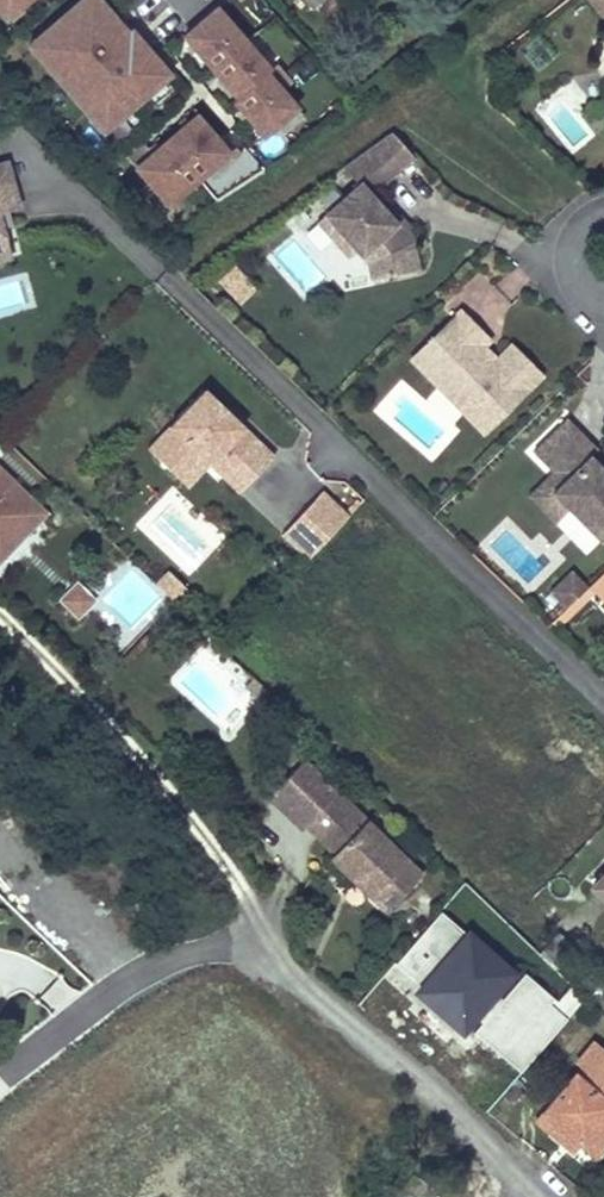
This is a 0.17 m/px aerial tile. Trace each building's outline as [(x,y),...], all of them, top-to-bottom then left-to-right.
[(8,27),(39,0),(0,0),(0,18),(8,27)] [(102,0),(84,0),(28,48),(106,136),(176,75),(102,0)] [(602,12),(603,11),(603,0),(592,0),(602,12)] [(212,8),(176,40),(263,144),(296,109),(212,8)] [(572,152),(598,135),(571,94),(545,110),(572,152)] [(236,155),(200,115),(135,167),(171,211),(236,155)] [(391,131),(342,167),(356,186),(414,156),(391,131)] [(12,179),(7,161),(0,163),(0,183),(12,179)] [(19,204),(12,179),(0,183),(0,210),(19,204)] [(356,186),(320,213),(348,252),(353,258),(354,268),(396,265),(394,236),(377,214),(356,186)] [(383,210),(377,214),(394,236),(392,222),(383,210)] [(348,252),(320,213),(311,219),(340,258),(348,252)] [(9,250),(1,224),(0,224),(0,252),(9,250)] [(9,250),(0,252),(0,260),(11,257),(9,250)] [(214,279),(238,304),(258,284),(234,260),(214,279)] [(485,435),(543,378),(512,346),(492,366),(479,353),(490,342),(462,313),(412,361),(485,435)] [(274,457),(237,422),(233,426),(224,418),(228,414),(205,391),(147,450),(178,480),(200,457),(209,466),(221,453),(234,466),(231,469),(247,485),(274,457)] [(233,426),(237,422),(228,414),(224,418),(233,426)] [(538,451),(558,471),(567,481),(556,492),(574,508),(603,538),(603,464),(594,454),(601,448),(570,418),(538,451)] [(247,485),(231,469),(234,466),(221,453),(209,466),(239,494),(247,485)] [(187,488),(209,466),(200,457),(178,480),(187,488)] [(567,481),(558,471),(534,496),(560,522),(574,508),(556,492),(567,481)] [(0,472),(0,550),(8,551),(43,515),(0,472)] [(308,555),(350,513),(322,486),(281,528),(308,555)] [(8,551),(0,550),(0,559),(8,551)] [(83,611),(124,650),(170,602),(129,563),(83,611)] [(570,613),(591,591),(575,575),(553,595),(570,613)] [(174,602),(184,592),(168,577),(158,587),(174,602)] [(593,589),(603,600),(603,577),(593,589)] [(83,617),(96,591),(70,578),(57,604),(83,617)] [(213,639),(172,680),(227,734),(268,693),(213,639)] [(420,872),(302,757),(269,790),(331,850),(328,853),(384,908),(420,872)] [(592,887),(603,899),(603,875),(592,887)] [(510,968),(438,909),(393,964),(421,987),(417,992),(461,1028),(510,968)] [(471,1034),(519,1073),(583,996),(571,987),(553,1009),(547,1003),(551,998),(521,973),(471,1034)] [(494,988),(470,1017),(479,1024),(503,995),(494,988)] [(593,1038),(572,1057),(578,1063),(529,1111),(543,1126),(550,1120),(583,1154),(603,1134),(597,1128),(590,1120),(603,1107),(603,1108),(603,1050),(593,1038)] [(603,1121),(603,1108),(603,1107),(590,1120),(597,1128),(603,1121)]
